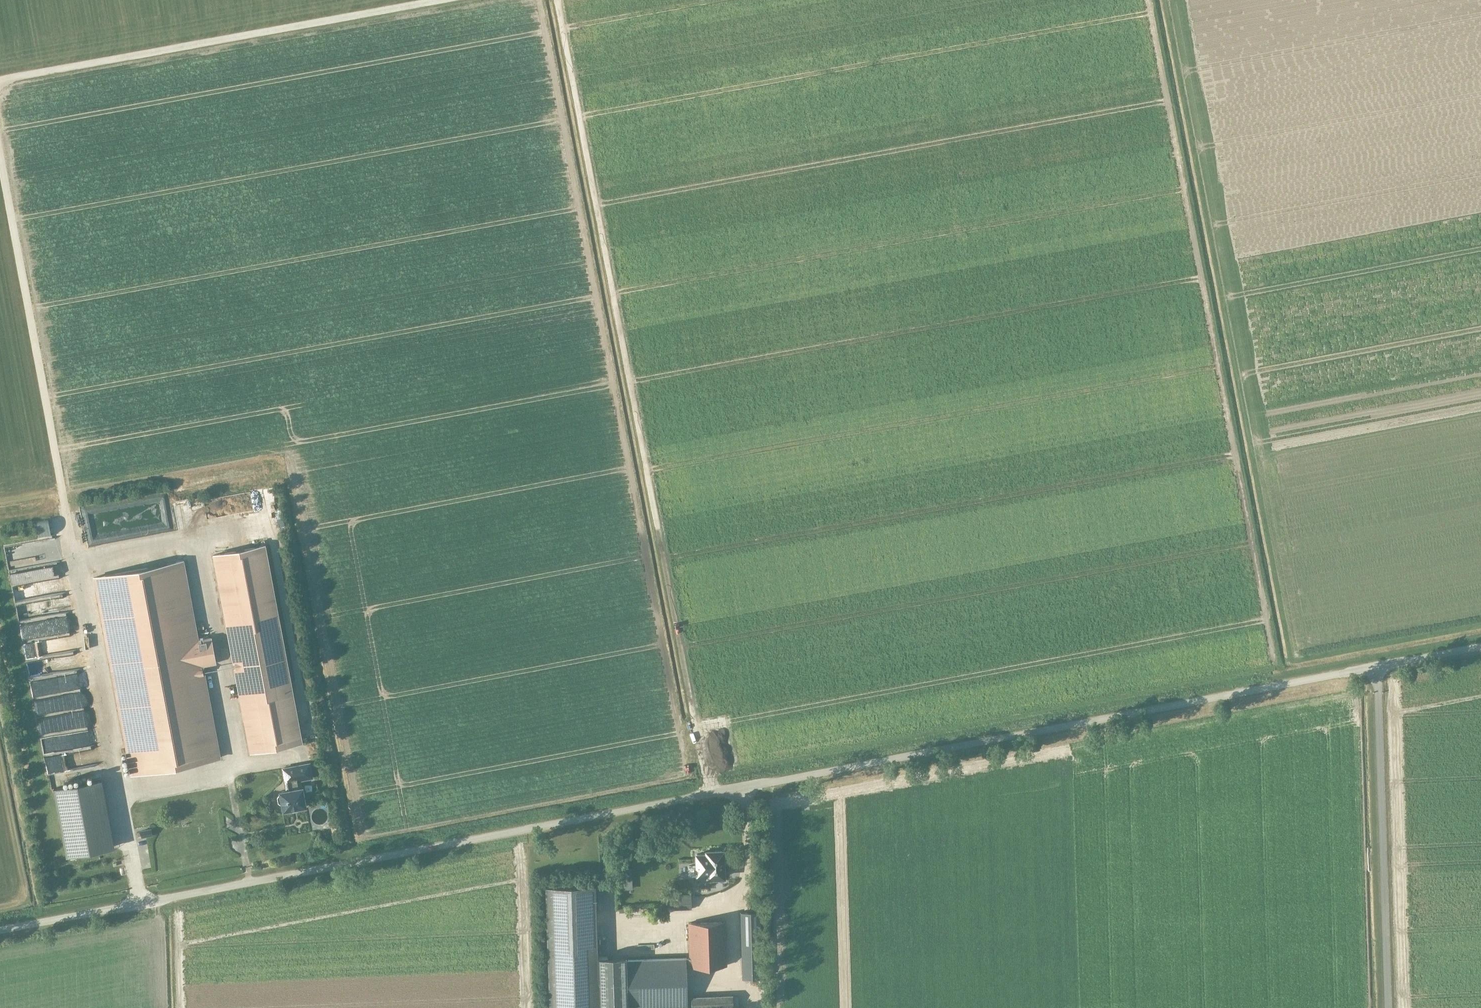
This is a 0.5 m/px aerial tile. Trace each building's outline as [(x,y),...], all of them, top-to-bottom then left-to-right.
[(213,555),(250,752),(302,742),(265,545),(213,555)] [(216,663),(211,637),(198,640),(183,561),(93,578),(130,774),(220,757),(203,665),(216,663)] [(75,593),(55,597),(57,609),(77,605),(75,593)] [(28,639),(40,694),(51,691),(55,697),(63,695),(62,694),(71,707),(94,702),(90,682),(78,685),(74,668),(89,664),(86,648),(75,650),(85,644),(82,630),(49,637),(47,634),(50,632),(72,628),(69,616),(53,619),(55,627),(51,630),(49,621),(40,623),(41,630),(28,633),(32,639),(28,639)] [(61,764),(87,761),(85,743),(103,740),(100,721),(45,729),(51,769),(62,768),(61,764)] [(718,749),(729,748),(729,735),(717,736),(718,749)] [(722,752),(724,765),(735,763),(732,751),(722,752)] [(283,811),(306,806),(302,787),(301,787),(299,780),(312,777),(309,763),(284,768),(288,790),(279,791),(280,795),(279,795),(277,797),(278,802),(280,803),(281,803),(283,811)] [(82,857),(81,853),(113,847),(101,779),(54,788),(66,855),(70,855),(70,859),(82,857)] [(722,851),(706,851),(706,853),(696,854),(697,865),(689,865),(689,875),(697,875),(697,876),(707,875),(707,877),(723,877),(722,851)] [(597,956),(595,884),(544,886),(548,1007),(638,1007),(687,1006),(686,967),(690,967),(726,966),(725,922),(688,922),(689,957),(625,960),(625,955),(597,956)] [(675,895),(675,909),(692,909),(691,895),(675,895)] [(742,975),(762,975),(760,911),(740,912),(742,975)] [(733,1007),(732,994),(691,996),(692,1007),(724,1007),(733,1007)]
